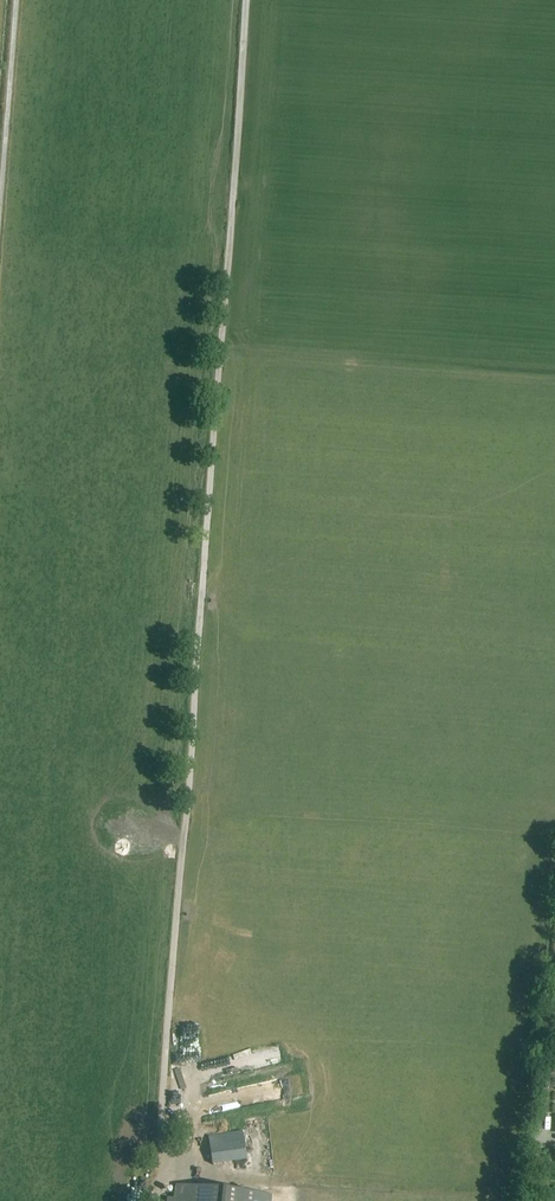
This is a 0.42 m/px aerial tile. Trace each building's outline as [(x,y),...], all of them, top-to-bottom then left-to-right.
[(247,1161),(243,1132),(209,1138),(213,1166),(247,1161)] [(178,1187),(176,1200),(270,1200),(270,1198),(178,1187)]
